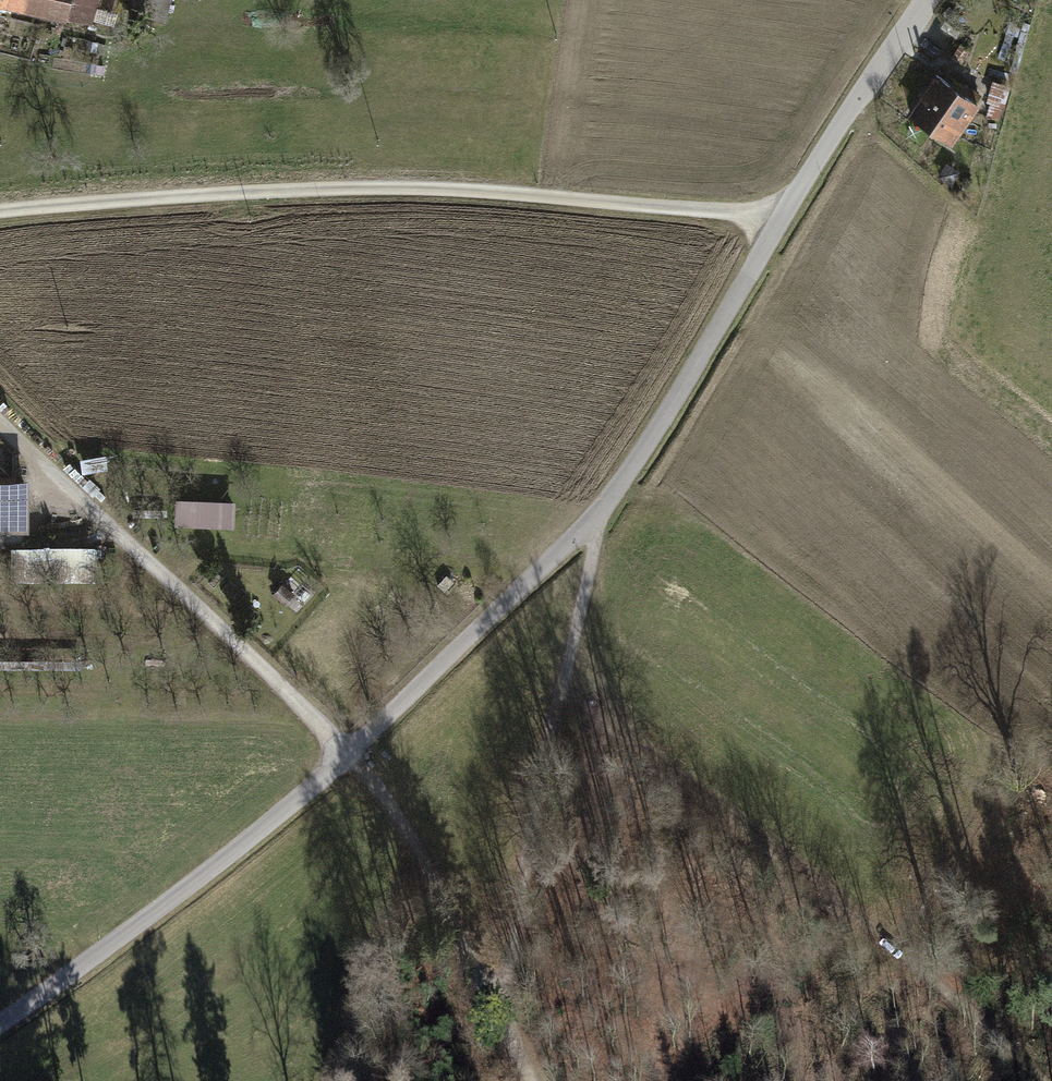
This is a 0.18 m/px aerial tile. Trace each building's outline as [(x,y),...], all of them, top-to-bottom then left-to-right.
[(64,21),(65,18),(92,25),(98,2),(98,0),(0,0),(0,6),(64,21)] [(98,2),(124,8),(126,0),(98,0),(98,2)] [(130,2),(166,9),(168,0),(131,0),(130,2)] [(976,45),(968,41),(957,59),(965,63),(976,45)] [(997,111),(1005,113),(1020,61),(1012,59),(997,111)] [(900,113),(948,146),(980,101),(932,68),(900,113)] [(30,533),(31,477),(0,477),(0,532),(30,533)] [(240,528),(240,502),(180,502),(180,528),(240,528)] [(94,548),(12,549),(12,575),(94,574),(94,548)]
